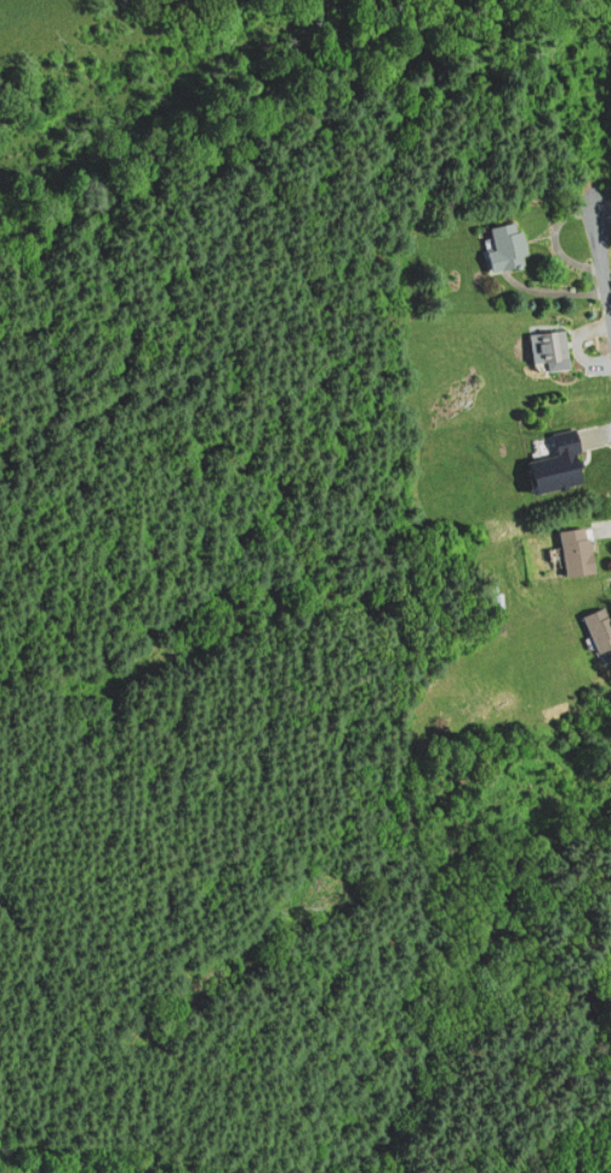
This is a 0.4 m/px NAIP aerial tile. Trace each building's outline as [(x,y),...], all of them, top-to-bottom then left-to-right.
[(487,230),(496,273),(530,266),(521,223),(487,230)] [(569,361),(566,331),(538,334),(541,364),(569,361)] [(566,579),(596,576),(592,529),(561,532),(566,579)]
